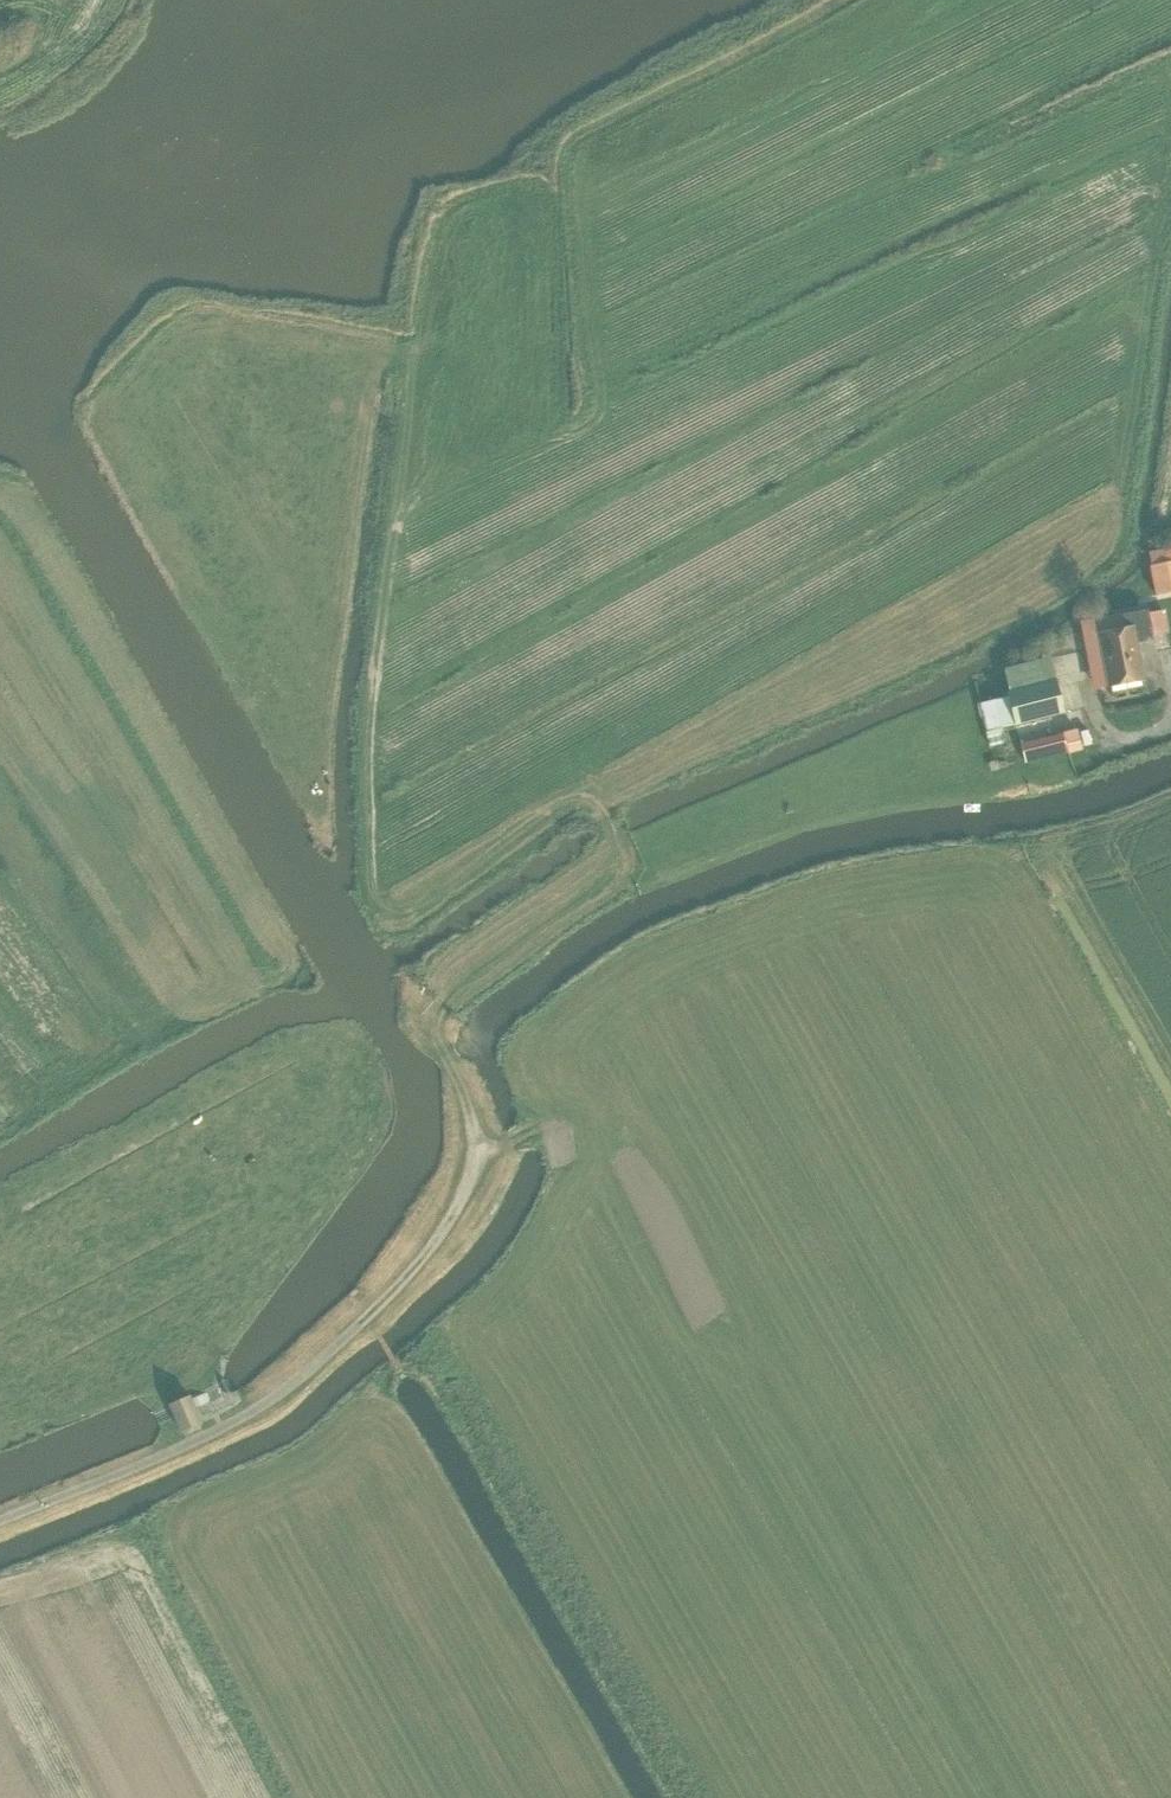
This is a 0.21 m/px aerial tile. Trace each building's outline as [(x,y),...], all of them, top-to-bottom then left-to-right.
[(1151,565),(1149,566),(1155,595),(1170,592),(1170,583),(1167,562),(1164,548),(1149,551),(1151,565)] [(1124,613),(1126,627),(1101,632),(1110,684),(1145,677),(1138,642),(1155,639),(1154,635),(1169,632),(1165,609),(1150,612),(1149,608),(1124,613)] [(1066,711),(1058,678),(1006,691),(1007,695),(978,703),(985,731),(1066,711)] [(1082,750),(1077,728),(1061,731),(1062,734),(1020,743),(1025,762),(1066,753),(1067,754),(1082,750)] [(181,1431),(200,1422),(196,1413),(192,1400),(189,1396),(169,1404),(170,1406),(176,1421),(181,1431)]
